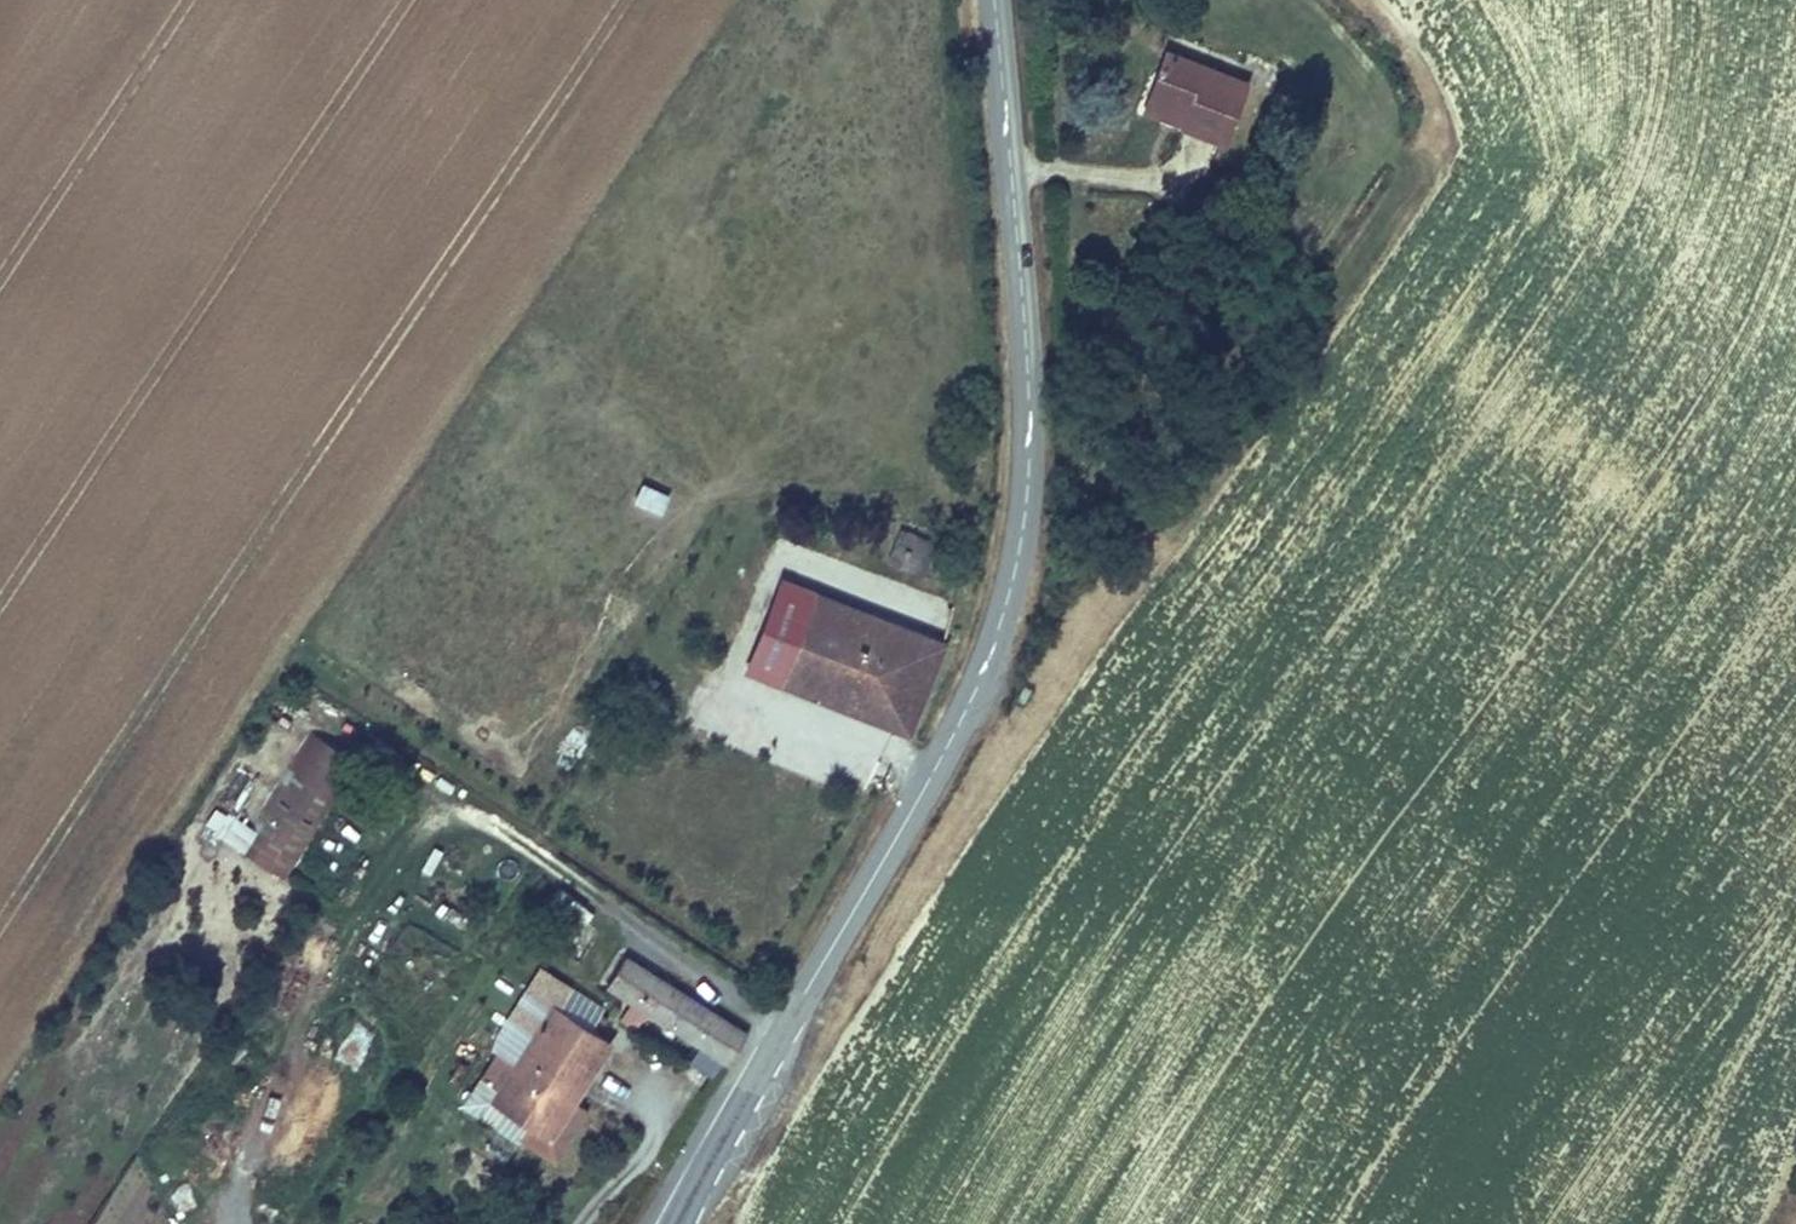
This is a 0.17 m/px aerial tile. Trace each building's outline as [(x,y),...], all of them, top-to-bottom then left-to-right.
[(1137,94),(1222,125),(1245,66),(1163,33),(1137,94)] [(931,557),(919,552),(925,539),(899,527),(885,558),(923,575),(931,557)] [(843,703),(857,708),(889,625),(828,603),(838,579),(823,573),(814,597),(782,679),(821,694),(829,671),(852,680),(843,703)] [(746,665),(782,679),(814,597),(777,583),(746,665)] [(855,713),(907,733),(942,646),(889,625),(857,708),(855,713)] [(821,694),(843,703),(852,680),(829,671),(821,694)] [(250,853),(297,885),(372,772),(327,741),(250,853)] [(726,1059),(744,1031),(625,955),(606,982),(726,1059)] [(493,1105),(544,1140),(605,1046),(553,1011),(493,1105)]
